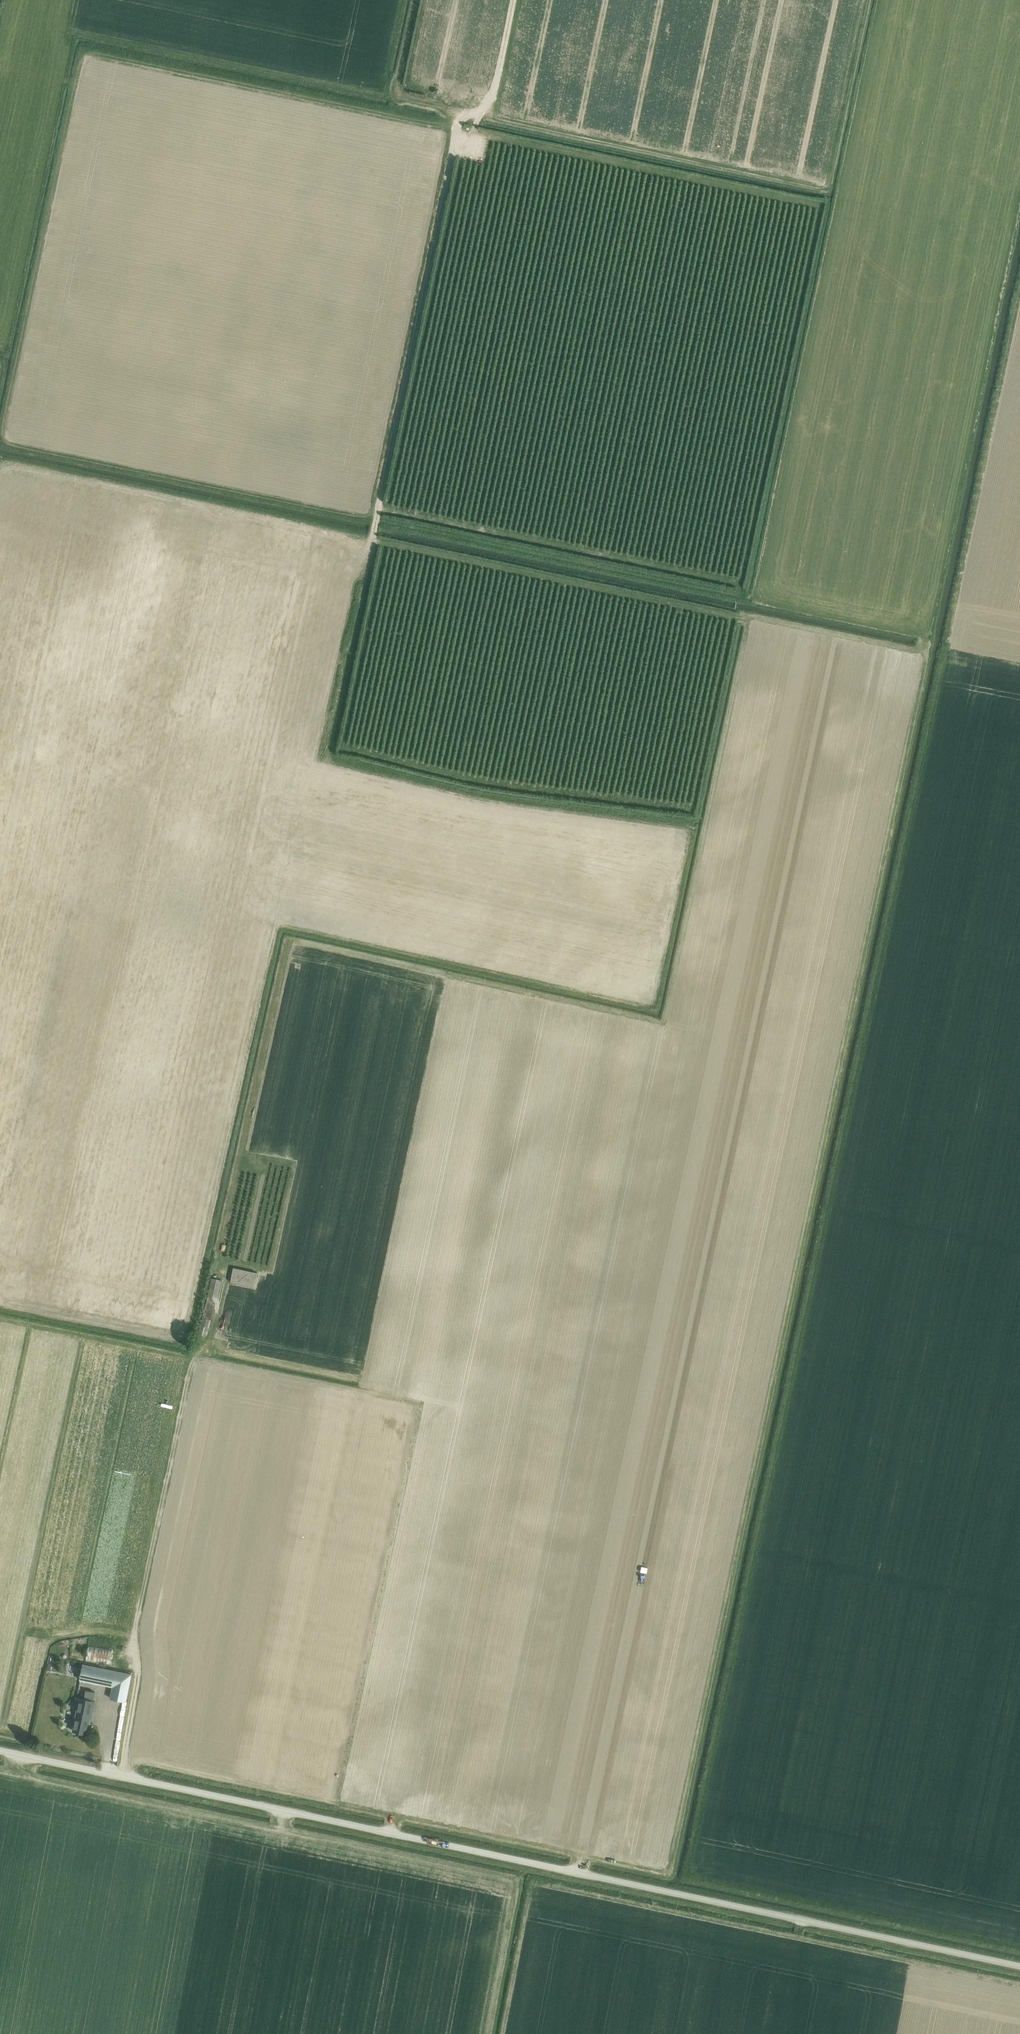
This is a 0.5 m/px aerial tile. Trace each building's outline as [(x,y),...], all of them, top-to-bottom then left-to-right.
[(203,1318),(199,1334),(208,1337),(212,1321),(216,1304),(214,1303),(214,1300),(213,1300),(213,1297),(219,1298),(223,1281),(212,1279),(209,1296),(203,1318)] [(113,1650),(89,1645),(86,1661),(110,1665),(113,1650)] [(111,1699),(126,1702),(132,1675),(84,1665),(80,1680),(113,1687),(111,1699)] [(94,1712),(96,1701),(94,1701),(96,1693),(87,1691),(85,1699),(77,1698),(75,1708),(79,1709),(74,1732),(87,1735),(91,1711),(94,1712)]
